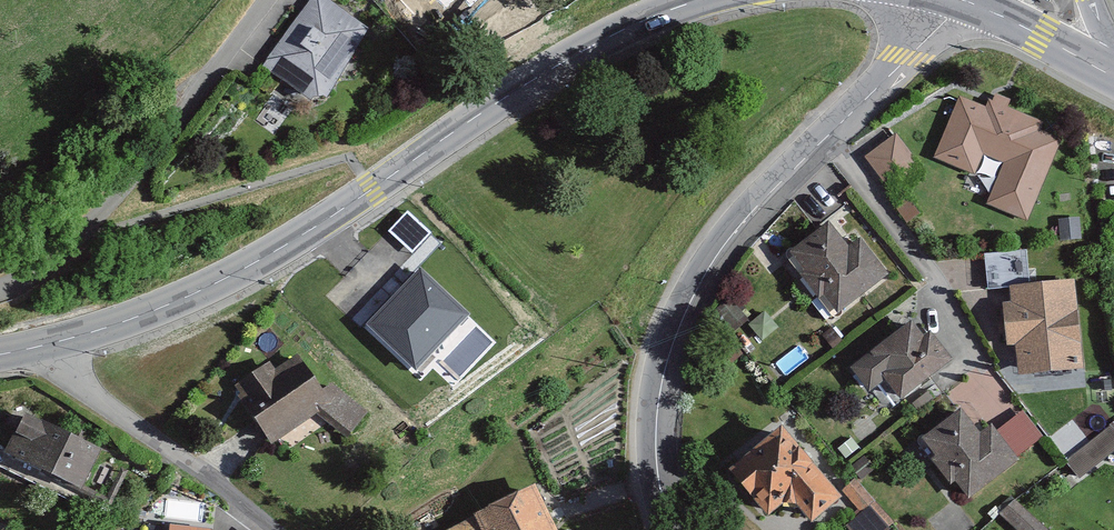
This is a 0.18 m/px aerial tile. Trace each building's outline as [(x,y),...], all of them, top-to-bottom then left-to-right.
[(267,60),(325,97),(373,23),(337,0),(306,0),(267,60)] [(960,99),(937,157),(975,172),(983,151),(1006,160),(988,204),(1026,219),(1061,132),(992,104),(989,111),(960,99)] [(901,132),(871,152),(899,193),(929,172),(901,132)] [(828,224),(792,252),(836,309),(883,273),(859,242),(849,250),(828,224)] [(986,250),(987,278),(1018,277),(1017,249),(986,250)] [(468,314),(420,268),(367,324),(416,369),(468,314)] [(1072,281),(1013,287),(1015,304),(1007,305),(1010,338),(1019,337),(1022,370),(1080,365),(1072,281)] [(911,322),(854,367),(870,387),(885,375),(901,395),(949,358),(929,333),(923,337),(911,322)] [(321,392),(298,358),(275,373),(270,366),(238,387),(273,439),(317,410),(347,434),(364,411),(332,385),(321,392)] [(961,412),(925,439),(968,496),(1016,460),(992,429),(980,438),(961,412)] [(98,451),(27,416),(10,452),(81,487),(98,451)] [(781,428),(732,469),(768,512),(791,492),(812,517),(838,495),(781,428)] [(1077,452),(1067,461),(1079,475),(1089,467),(1077,452)] [(479,511),(487,529),(564,529),(542,483),(479,511)] [(852,517),(859,529),(882,529),(894,523),(872,487),(857,496),(865,510),(852,517)] [(1038,522),(1016,500),(1002,515),(1018,529),(1030,529),(1038,522)] [(1038,522),(1030,529),(1047,529),(1038,522)]
